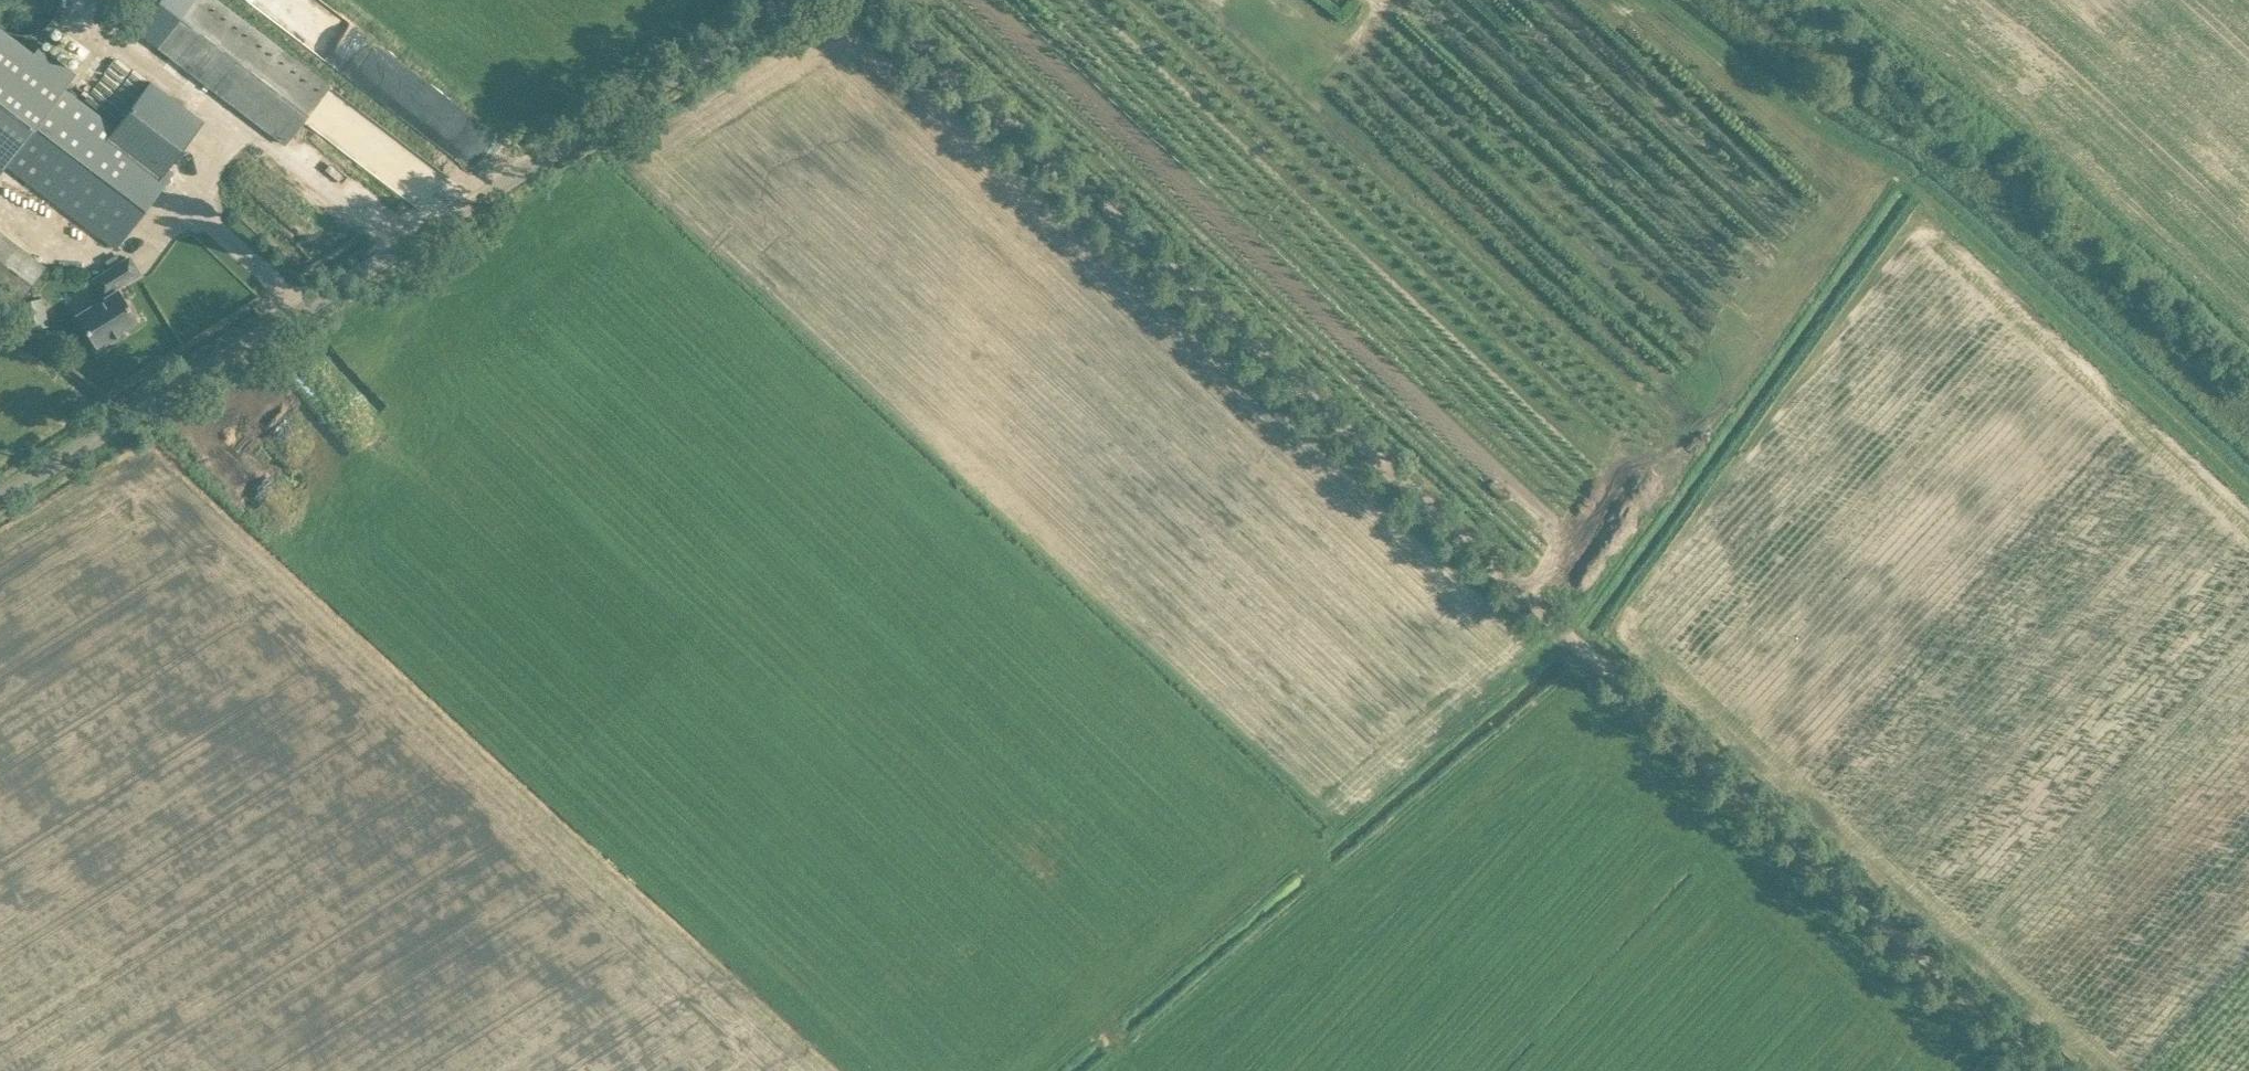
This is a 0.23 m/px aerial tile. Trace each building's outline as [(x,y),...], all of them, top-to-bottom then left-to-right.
[(285,144),(329,85),(216,0),(160,0),(136,31),(285,144)] [(343,30),(305,0),(252,0),(279,22),(284,15),(314,39),(319,32),(333,43),(343,30)] [(191,138),(192,136),(194,133),(194,131),(195,129),(195,125),(195,122),(194,120),(194,119),(193,116),(191,113),(190,112),(187,110),(152,83),(121,124),(0,32),(0,173),(6,165),(116,248),(177,166),(172,163),(191,138)] [(465,157),(484,125),(447,103),(428,135),(465,157)] [(12,310),(45,267),(0,232),(0,300),(12,310)] [(106,298),(77,316),(97,350),(120,336),(117,332),(138,320),(117,286),(138,273),(129,257),(94,279),(106,298)] [(42,298),(18,303),(23,330),(47,326),(42,298)]
